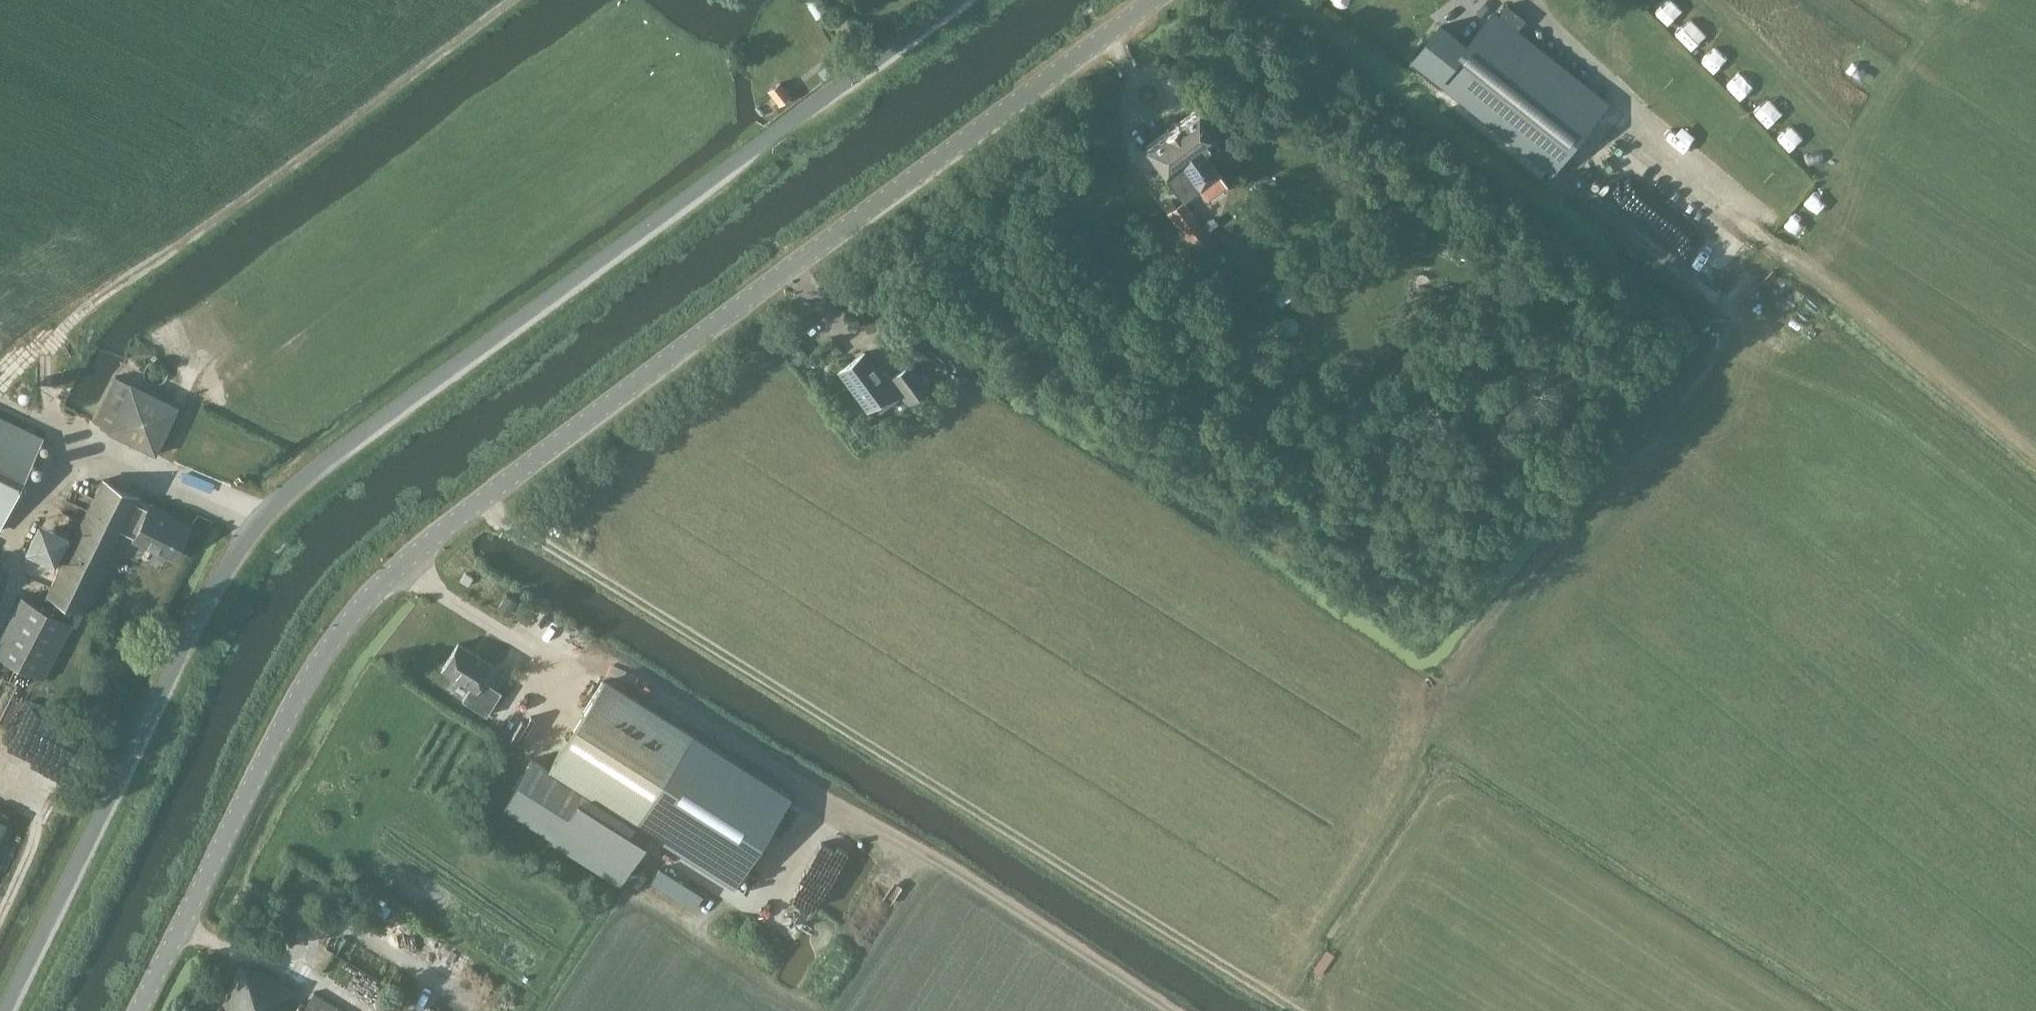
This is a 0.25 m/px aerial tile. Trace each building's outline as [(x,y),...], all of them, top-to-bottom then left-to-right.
[(1465,45),(1439,25),(1413,57),(1554,169),(1605,103),(1492,13),(1465,45)] [(777,82),(767,90),(778,104),(788,97),(777,82)] [(1218,169),(1206,152),(1220,141),(1216,135),(1218,133),(1199,106),(1144,146),(1164,173),(1164,172),(1181,196),(1197,185),(1199,184),(1205,193),(1223,180),(1216,171),(1218,169)] [(1145,154),(1137,160),(1148,174),(1156,167),(1145,154)] [(1182,198),(1164,213),(1196,251),(1215,236),(1182,198)] [(1780,221),(1787,210),(1772,200),(1766,211),(1780,221)] [(885,370),(880,374),(864,352),(838,371),(866,409),(873,403),(878,410),(901,393),(907,403),(928,388),(910,363),(891,377),(885,370)] [(105,429),(105,431),(154,455),(178,405),(129,381),(128,381),(114,375),(92,423),(105,429)] [(41,438),(0,418),(0,522),(41,438)] [(100,480),(72,537),(39,519),(25,549),(57,567),(45,593),(45,594),(40,606),(19,594),(0,633),(0,656),(44,678),(71,624),(76,626),(120,532),(173,557),(188,526),(167,516),(168,514),(148,505),(148,506),(136,500),(138,497),(100,480)] [(516,600),(506,593),(497,608),(507,615),(516,600)] [(457,643),(441,669),(469,687),(461,700),(485,716),(500,692),(481,680),(491,665),(457,643)] [(531,758),(502,803),(620,878),(650,831),(733,884),(787,797),(602,680),(546,768),(531,758)] [(698,891),(652,863),(640,883),(685,912),(698,891)] [(295,992),(256,970),(254,973),(243,967),(242,968),(239,966),(214,1010),(285,1010),(295,992)] [(312,995),(303,1010),(297,1006),(294,1010),(339,1010),(312,995)]
